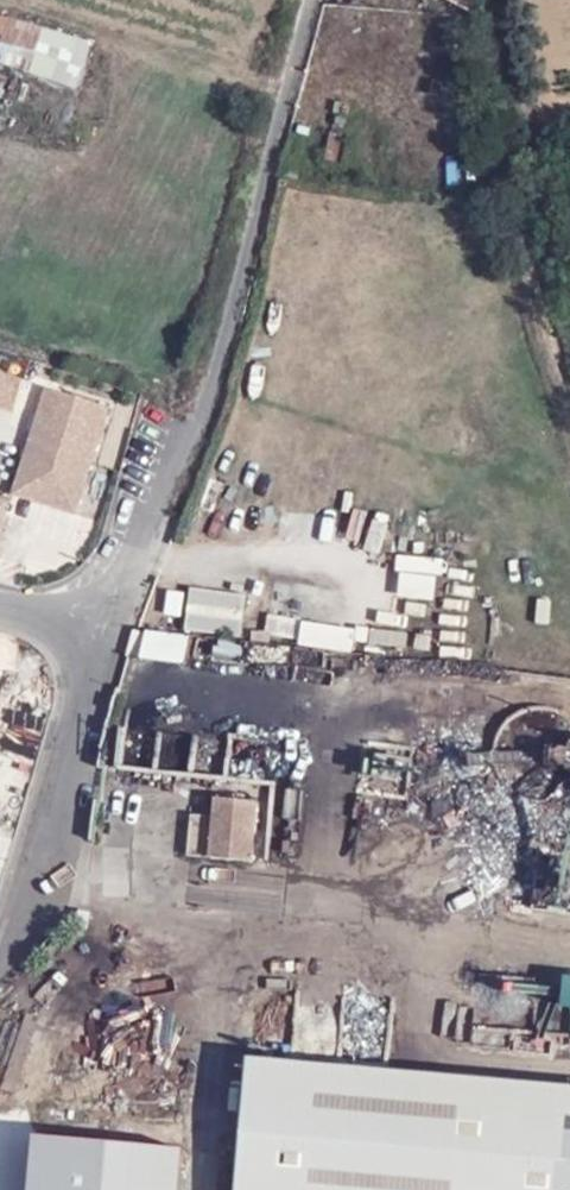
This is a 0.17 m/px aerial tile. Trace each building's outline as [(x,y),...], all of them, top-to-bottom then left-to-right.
[(4,28),(8,13),(0,11),(0,27),(4,28)] [(458,161),(415,159),(414,184),(458,185),(458,161)] [(0,367),(0,401),(14,405),(24,374),(0,367)] [(19,468),(27,470),(49,477),(44,495),(76,505),(108,401),(46,381),(32,427),(19,468)] [(44,495),(49,477),(27,470),(19,468),(14,485),(44,495)] [(10,497),(0,494),(0,529),(10,497)] [(397,558),(397,575),(442,574),(442,557),(397,558)] [(309,593),(314,572),(292,567),(287,588),(309,593)] [(400,577),(400,600),(436,601),(436,577),(400,577)] [(189,590),(187,635),(243,637),(246,592),(189,590)] [(353,654),(356,630),(303,623),(299,647),(353,654)] [(366,628),(364,643),(404,649),(406,634),(366,628)] [(129,633),(129,663),(189,664),(189,634),(129,633)] [(257,803),(219,800),(214,860),(253,863),(257,803)] [(564,980),(563,984),(481,979),(479,1009),(462,1008),(460,1031),(569,1038),(569,981),(564,980)] [(94,1054),(82,1103),(140,1116),(151,1067),(94,1054)] [(252,1060),(239,1189),(569,1189),(569,1089),(252,1060)] [(33,1140),(29,1189),(179,1189),(182,1153),(33,1140)]
